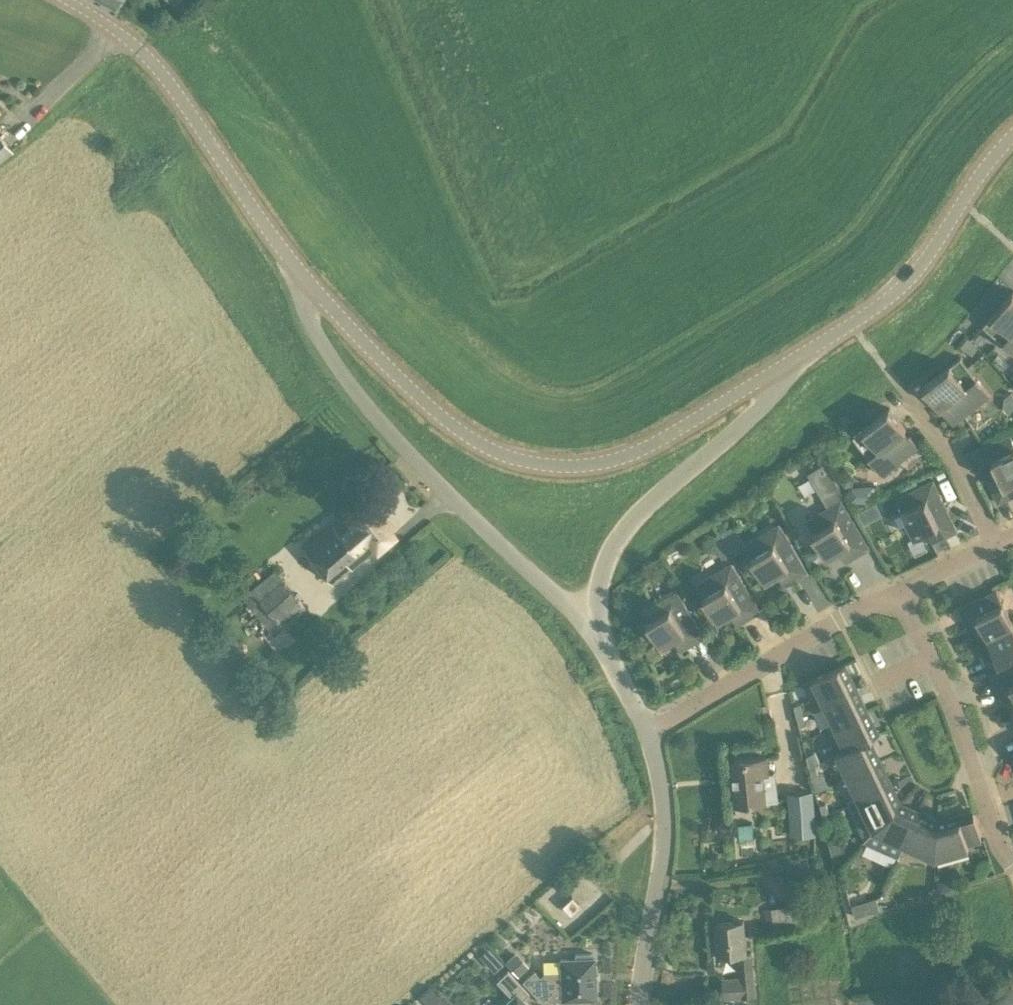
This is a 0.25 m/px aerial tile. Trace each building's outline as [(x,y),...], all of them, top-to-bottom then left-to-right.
[(177,8),(184,0),(168,0),(177,8)] [(12,148),(0,134),(0,159),(12,148)] [(983,324),(1002,342),(1012,352),(1012,291),(983,324)] [(961,356),(924,385),(933,396),(953,422),(990,394),(977,376),(976,377),(961,356)] [(868,456),(882,474),(918,446),(898,419),(898,418),(890,407),(853,435),(868,456)] [(1010,434),(974,452),(998,502),(1012,495),(1012,441),(1010,434)] [(903,509),(902,510),(915,535),(926,530),(932,542),(957,530),(933,480),(897,497),(903,509)] [(362,496),(346,511),(347,512),(304,548),(332,582),(374,545),(376,547),(392,532),(362,496)] [(869,547),(841,499),(806,519),(814,531),(813,531),(828,556),(839,549),(846,561),(869,547)] [(882,513),(876,501),(858,511),(864,522),(882,513)] [(752,555),(766,580),(777,573),(784,585),(808,571),(779,523),(745,543),(752,555)] [(725,556),(744,546),(732,525),(713,535),(725,556)] [(704,594),(718,619),(730,612),(736,624),(760,610),(732,562),(697,582),(704,594)] [(305,607),(274,570),(242,597),(273,636),(305,607)] [(680,650),(704,636),(676,588),(641,608),(648,620),(662,644),(674,638),(680,650)] [(988,637),(1012,625),(1012,622),(1003,601),(1002,601),(997,589),(959,608),(970,632),(983,626),(988,637)] [(992,678),(1012,668),(1012,625),(988,637),(994,648),(981,654),(992,678)] [(812,678),(824,702),(856,686),(845,663),(812,678)] [(992,678),(1004,701),(1012,696),(1012,668),(992,678)] [(835,726),(868,710),(856,686),(824,702),(835,726)] [(794,702),(797,715),(804,712),(800,700),(794,702)] [(836,752),(837,753),(879,733),(868,710),(835,726),(846,748),(836,752)] [(799,723),(806,722),(804,712),(797,715),(799,723)] [(837,753),(848,776),(880,760),(870,738),(879,734),(879,733),(837,753)] [(806,753),(810,765),(816,763),(813,751),(806,753)] [(735,804),(766,802),(765,799),(779,798),(778,771),(768,771),(767,756),(732,760),(732,766),(735,804)] [(859,799),(892,784),(883,766),(880,760),(848,776),(859,799)] [(818,772),(816,763),(810,765),(812,774),(818,772)] [(859,799),(874,830),(901,802),(892,784),(859,799)] [(788,791),(790,834),(816,832),(813,790),(788,791)] [(898,857),(905,844),(920,811),(901,802),(874,830),(863,841),(898,857)] [(823,815),(829,814),(826,803),(820,805),(823,815)] [(973,810),(938,819),(936,858),(969,848),(968,844),(982,840),(973,810)] [(905,844),(936,858),(938,819),(920,811),(905,844)] [(828,839),(832,851),(843,848),(840,836),(828,839)] [(789,879),(812,872),(808,858),(786,865),(789,879)] [(562,904),(570,913),(580,904),(572,895),(562,904)] [(876,896),(863,899),(866,910),(879,907),(876,896)] [(863,899),(851,903),(855,914),(866,910),(863,899)] [(801,902),(774,904),(775,919),(802,917),(801,902)] [(737,952),(738,976),(722,978),(723,998),(756,995),(752,951),(747,952),(744,921),(716,923),(718,954),(737,952)] [(531,965),(522,973),(534,987),(543,979),(541,977),(547,977),(547,991),(575,991),(574,947),(546,947),(546,967),(540,967),(536,971),(531,965)] [(521,999),(529,991),(508,969),(496,979),(511,995),(500,1004),(526,1004),(521,999)] [(451,1004),(433,983),(423,992),(434,1004),(449,1004),(451,1004)]
